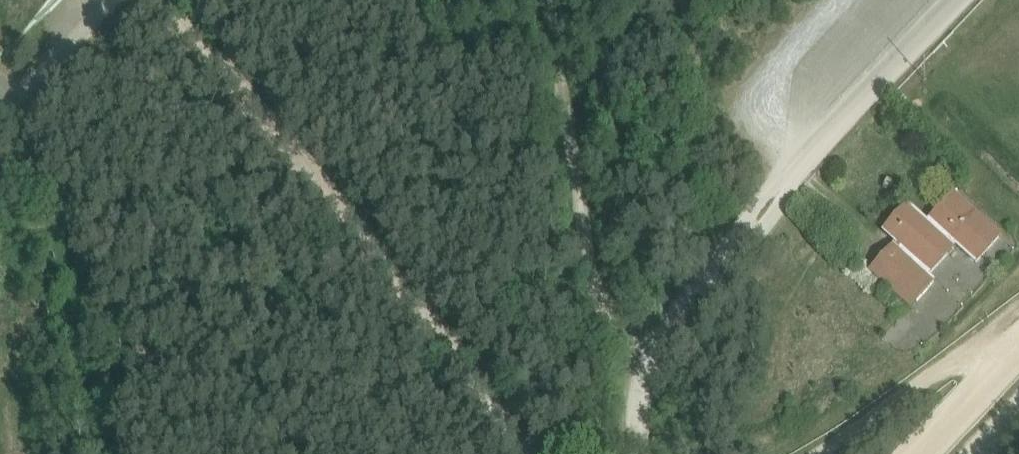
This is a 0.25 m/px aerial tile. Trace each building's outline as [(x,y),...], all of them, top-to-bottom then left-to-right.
[(49,12),(61,0),(38,0),(49,12)] [(1000,239),(954,197),(927,226),(908,208),(884,235),(897,247),(871,275),(911,311),(934,285),(928,279),(956,248),(976,266),(1000,239)]
